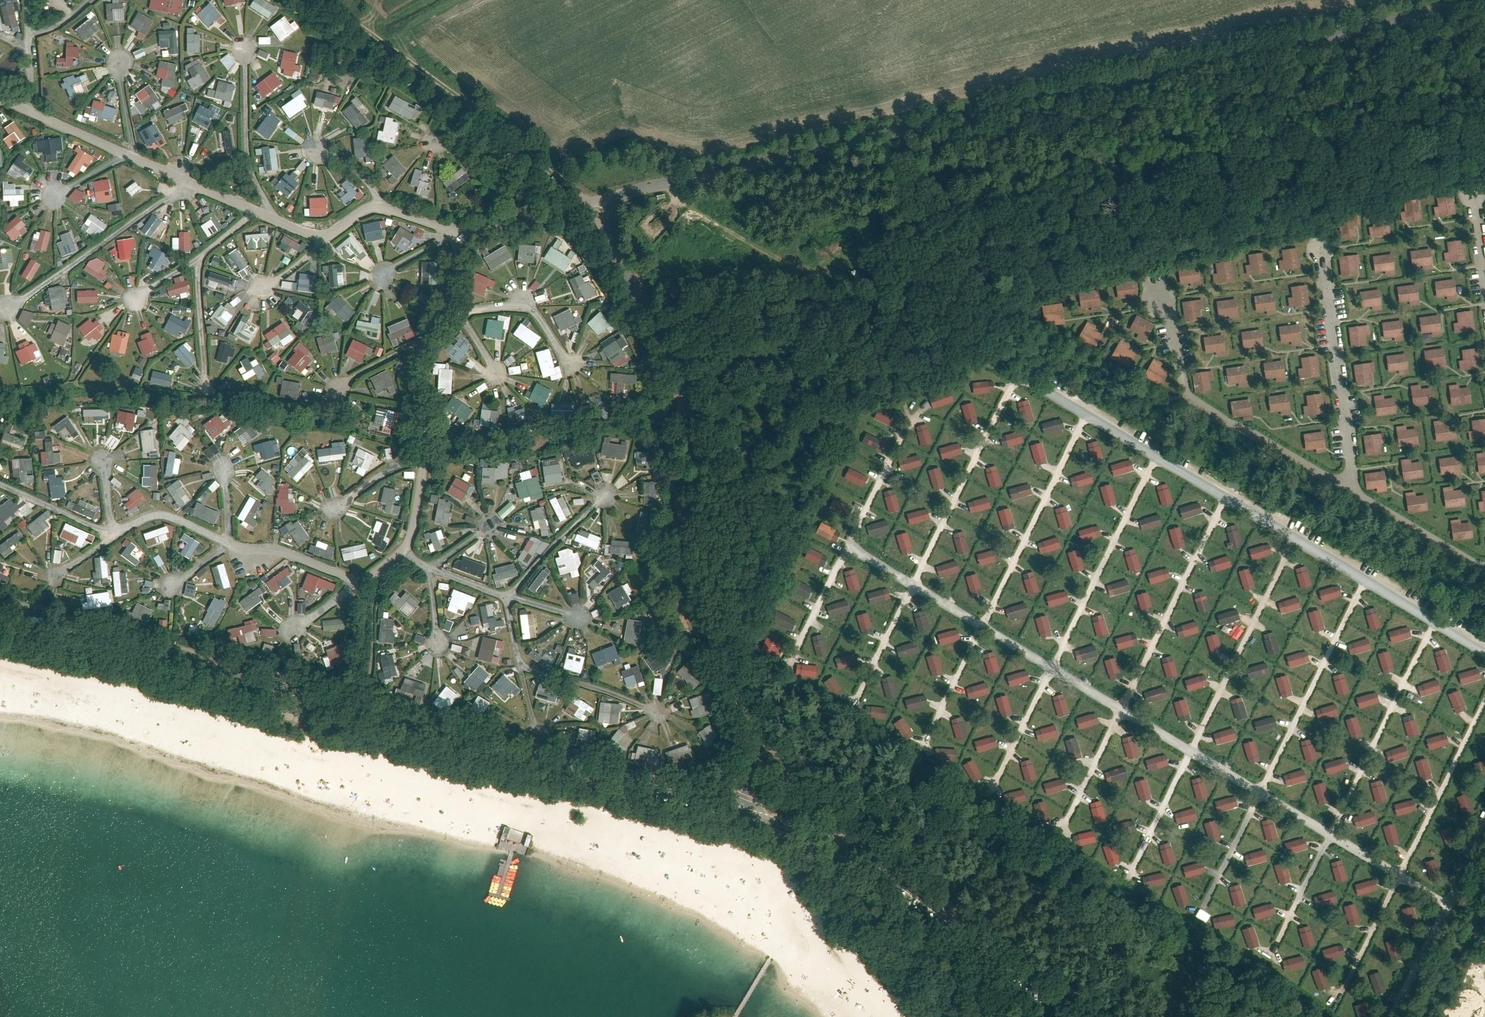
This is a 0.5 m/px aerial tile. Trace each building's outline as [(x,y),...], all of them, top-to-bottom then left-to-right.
[(106,3),(107,22),(117,21),(116,11),(128,11),(128,0),(116,0),(116,3),(106,3)] [(183,0),(180,0),(163,0),(163,3),(156,2),(155,11),(181,14),(183,0)] [(278,7),(267,0),(257,0),(251,8),(270,20),(278,7)] [(19,24),(14,3),(2,6),(6,27),(19,24)] [(202,6),(196,11),(209,26),(217,20),(221,25),(227,20),(212,3),(204,9),(202,6)] [(145,39),(156,21),(140,11),(129,29),(145,39)] [(94,13),(76,29),(85,40),(98,28),(95,24),(100,20),(94,13)] [(285,15),(270,26),(282,42),(301,27),(296,20),(292,24),(285,15)] [(182,54),(180,24),(158,25),(160,56),(182,54)] [(196,27),(188,28),(189,52),(205,51),(204,33),(196,34),(196,27)] [(75,40),(67,40),(67,56),(58,56),(58,67),(76,66),(76,56),(81,55),(81,45),(75,46),(75,40)] [(138,58),(148,54),(145,47),(135,52),(138,58)] [(307,52),(282,50),(280,68),(288,69),(288,74),(304,75),(307,52)] [(231,53),(222,59),(229,69),(238,63),(231,53)] [(173,86),(179,63),(161,59),(156,82),(173,86)] [(198,84),(211,78),(202,61),(196,64),(194,60),(187,63),(198,84)] [(258,85),(266,96),(284,84),(276,72),(258,85)] [(72,98),(88,92),(82,76),(77,78),(76,74),(70,77),(71,80),(66,82),(72,98)] [(232,104),(237,83),(221,79),(218,90),(210,87),(207,98),(232,104)] [(161,98),(152,83),(132,95),(141,110),(161,98)] [(283,106),(291,117),(310,105),(306,99),(308,97),(302,89),(293,95),(295,98),(283,106)] [(315,105),(334,108),(337,94),(319,90),(315,105)] [(417,107),(397,95),(389,108),(410,120),(417,107)] [(114,120),(118,108),(95,99),(92,106),(89,105),(84,117),(94,121),(97,114),(114,120)] [(369,122),(354,102),(343,110),(358,131),(369,122)] [(182,103),(164,112),(170,125),(188,116),(182,103)] [(209,127),(216,111),(202,104),(194,120),(209,127)] [(259,129),(269,137),(282,119),(277,116),(278,115),(272,111),(274,108),(269,105),(265,111),(270,115),(259,129)] [(395,117),(381,115),(380,122),(386,123),(384,130),(379,130),(377,138),(397,142),(401,121),(395,120),(395,117)] [(15,144),(25,136),(13,121),(3,129),(15,144)] [(165,138),(157,123),(141,131),(149,146),(165,138)] [(235,151),(231,127),(217,129),(221,154),(235,151)] [(370,154),(368,135),(354,136),(355,155),(370,154)] [(68,158),(67,136),(38,139),(39,150),(47,150),(48,160),(68,158)] [(280,169),(277,147),(257,149),(258,155),(263,154),(264,165),(259,166),(259,171),(280,169)] [(88,167),(94,157),(80,149),(68,169),(78,176),(85,165),(88,167)] [(96,156),(105,160),(107,155),(98,151),(96,156)] [(392,180),(407,167),(396,154),(389,159),(386,155),(378,163),(392,180)] [(24,176),(33,165),(19,155),(5,172),(16,180),(21,174),(24,176)] [(464,167),(445,179),(452,191),(472,179),(464,167)] [(289,195),(303,178),(291,168),(282,180),(278,177),(273,182),(289,195)] [(425,172),(417,169),(412,182),(430,189),(432,182),(422,178),(425,172)] [(359,191),(348,179),(334,192),(345,204),(359,191)] [(12,184),(3,184),(4,200),(26,199),(26,188),(12,189),(12,184)] [(112,184),(91,185),(91,198),(112,197),(112,184)] [(71,197),(81,204),(88,194),(78,187),(71,197)] [(312,214),(330,214),(330,192),(312,192),(312,214)] [(1455,217),(1452,198),(1437,200),(1438,210),(1434,210),(1435,220),(1455,217)] [(111,212),(124,210),(122,202),(110,205),(111,212)] [(1422,222),(1418,203),(1403,205),(1404,215),(1400,215),(1402,225),(1422,222)] [(214,211),(205,217),(215,233),(224,228),(214,211)] [(108,224),(92,214),(87,223),(103,233),(108,224)] [(28,227),(18,216),(3,229),(13,240),(28,227)] [(151,216),(140,230),(150,237),(161,223),(151,216)] [(1392,237),(1388,218),(1373,220),(1374,230),(1370,231),(1371,240),(1392,237)] [(380,220),(364,224),(369,241),(385,237),(380,220)] [(1358,220),(1338,223),(1340,242),(1357,240),(1355,230),(1359,229),(1358,220)] [(38,227),(32,247),(46,252),(52,232),(38,227)] [(416,236),(402,227),(392,243),(406,252),(416,236)] [(58,243),(64,256),(79,250),(71,232),(62,235),(64,240),(58,243)] [(190,252),(189,232),(180,232),(181,252),(190,252)] [(273,232),(244,234),(245,248),(274,246),(273,232)] [(158,233),(156,239),(164,242),(166,236),(158,233)] [(303,243),(285,234),(277,248),(296,257),(303,243)] [(367,250),(354,236),(340,248),(352,262),(367,250)] [(135,237),(118,239),(120,258),(132,256),(131,247),(137,246),(135,237)] [(1466,263),(1462,244),(1447,246),(1448,256),(1444,257),(1446,266),(1466,263)] [(514,258),(506,245),(485,257),(493,270),(514,258)] [(552,246),(545,258),(565,271),(572,260),(552,246)] [(538,248),(520,247),(520,263),(538,264),(538,248)] [(0,250),(0,269),(8,268),(8,264),(13,264),(11,249),(0,250)] [(249,266),(236,249),(229,255),(241,271),(249,266)] [(1285,261),(1278,262),(1279,273),(1303,270),(1301,249),(1284,251),(1285,261)] [(160,250),(149,266),(158,272),(169,256),(160,250)] [(1429,251),(1409,253),(1411,268),(1422,266),(1423,272),(1432,271),(1429,251)] [(1250,266),(1245,266),(1246,277),(1269,274),(1266,253),(1249,255),(1250,266)] [(1392,257),(1372,259),(1373,273),(1385,272),(1386,278),(1394,276),(1392,257)] [(1357,258),(1337,261),(1340,281),(1356,278),(1354,268),(1358,268),(1357,258)] [(31,281),(41,265),(31,259),(21,276),(31,281)] [(90,260),(86,269),(103,278),(107,270),(90,260)] [(440,284),(440,261),(422,261),(422,284),(440,284)] [(1231,263),(1215,266),(1217,275),(1212,275),(1213,285),(1234,281),(1231,263)] [(1198,266),(1177,270),(1180,286),(1189,285),(1190,289),(1202,287),(1198,266)] [(344,268),(329,268),(329,287),(345,286),(344,268)] [(231,278),(211,273),(208,282),(228,288),(231,278)] [(171,296),(182,293),(183,297),(192,295),(187,274),(175,277),(177,283),(168,285),(171,296)] [(316,277),(300,274),(297,291),(314,294),(316,277)] [(488,290),(492,279),(476,274),(472,285),(488,290)] [(592,298),(582,274),(568,280),(576,299),(584,295),(586,300),(592,298)] [(133,275),(124,277),(126,285),(135,283),(133,275)] [(537,291),(542,283),(536,279),(531,288),(537,291)] [(1114,282),(1116,299),(1129,298),(1130,303),(1141,302),(1138,279),(1114,282)] [(1454,281),(1434,283),(1435,297),(1447,296),(1447,302),(1456,301),(1454,281)] [(98,287),(79,287),(80,301),(98,300),(98,287)] [(1294,299),(1287,300),(1288,310),(1311,307),(1308,287),(1292,289),(1294,299)] [(1417,287),(1397,289),(1399,303),(1410,302),(1411,308),(1420,307),(1417,287)] [(1078,291),(1080,309),(1091,307),(1092,313),(1103,312),(1100,289),(1078,291)] [(65,301),(64,290),(45,292),(46,303),(65,301)] [(1378,292),(1358,294),(1359,308),(1371,307),(1372,313),(1380,312),(1378,292)] [(232,302),(236,306),(243,299),(239,295),(232,302)] [(341,295),(327,308),(343,326),(357,312),(341,295)] [(1276,296),(1253,299),(1256,315),(1266,313),(1267,318),(1279,317),(1276,296)] [(303,329),(316,310),(300,298),(286,318),(303,329)] [(1041,300),(1042,325),(1056,324),(1055,313),(1062,313),(1062,299),(1041,300)] [(1205,300),(1181,304),(1184,325),(1204,322),(1202,312),(1207,311),(1205,300)] [(1239,301),(1216,304),(1218,320),(1229,319),(1229,323),(1241,321),(1239,301)] [(212,317),(226,329),(237,316),(231,311),(233,309),(225,302),(212,317)] [(153,303),(149,311),(158,315),(162,308),(153,303)] [(571,308),(554,315),(562,332),(579,324),(571,308)] [(31,325),(35,312),(24,309),(19,322),(31,325)] [(612,325),(602,312),(588,323),(599,336),(612,325)] [(182,331),(187,323),(171,313),(166,322),(171,325),(168,330),(176,335),(179,330),(182,331)] [(379,335),(382,318),(361,314),(358,332),(379,335)] [(1476,334),(1473,314),(1457,317),(1459,326),(1455,327),(1456,337),(1476,334)] [(1137,315),(1129,330),(1139,335),(1136,340),(1148,345),(1158,325),(1137,315)] [(92,316),(79,326),(89,340),(97,334),(100,338),(106,334),(92,316)] [(512,317),(486,316),(485,336),(506,337),(507,328),(512,328),(512,317)] [(1438,317),(1418,319),(1420,334),(1431,332),(1432,338),(1441,337),(1438,317)] [(415,336),(408,318),(387,326),(394,345),(415,336)] [(62,344),(70,324),(57,319),(55,325),(51,323),(47,332),(52,334),(50,339),(62,344)] [(1097,324),(1087,319),(1076,338),(1097,351),(1105,337),(1093,330),(1097,324)] [(241,320),(234,333),(249,341),(256,328),(241,320)] [(308,323),(310,328),(317,325),(314,320),(308,323)] [(296,338),(285,322),(266,335),(273,346),(283,340),(286,345),(296,338)] [(543,337),(523,323),(516,334),(535,347),(543,337)] [(1401,323),(1381,325),(1383,339),(1394,338),(1395,344),(1404,342),(1401,323)] [(1301,327),(1279,330),(1281,345),(1291,344),(1291,348),(1304,346),(1301,327)] [(1367,329),(1347,331),(1349,351),(1365,349),(1364,339),(1368,338),(1367,329)] [(127,334),(117,330),(112,343),(121,347),(127,334)] [(138,340),(145,355),(158,349),(150,330),(141,334),(143,338),(138,340)] [(1263,331),(1241,335),(1243,351),(1254,349),(1254,352),(1265,351),(1263,331)] [(339,350),(335,333),(318,338),(323,354),(339,350)] [(462,333),(458,338),(461,341),(457,345),(451,340),(444,348),(460,362),(473,348),(468,343),(470,340),(462,333)] [(1130,343),(1118,337),(1107,357),(1129,369),(1136,356),(1125,351),(1130,343)] [(1224,337),(1203,339),(1205,355),(1216,354),(1216,357),(1226,356),(1224,337)] [(361,362),(370,345),(355,338),(347,355),(361,362)] [(630,359),(617,339),(604,348),(616,367),(630,359)] [(15,351),(20,365),(37,357),(31,344),(27,346),(25,340),(17,344),(19,349),(15,351)] [(187,341),(175,351),(188,366),(196,359),(190,352),(194,348),(187,341)] [(231,344),(219,341),(215,357),(227,360),(231,344)] [(297,347),(288,360),(303,371),(312,358),(297,347)] [(559,372),(551,348),(538,352),(545,376),(559,372)] [(1442,350),(1422,352),(1424,366),(1435,365),(1436,371),(1445,370),(1442,350)] [(1480,371),(1477,351),(1461,354),(1463,363),(1459,364),(1460,373),(1480,371)] [(277,352),(270,357),(276,363),(282,358),(277,352)] [(1405,355),(1385,357),(1387,372),(1398,370),(1399,376),(1408,375),(1405,355)] [(1164,361),(1154,356),(1142,377),(1164,388),(1171,374),(1160,368),(1164,361)] [(1304,370),(1298,370),(1299,381),(1322,377),(1319,358),(1302,360),(1304,370)] [(257,359),(239,366),(245,380),(262,374),(257,359)] [(1286,363),(1264,366),(1266,380),(1276,379),(1277,386),(1289,384),(1286,363)] [(510,367),(511,375),(523,373),(522,365),(510,367)] [(453,393),(454,368),(438,367),(438,392),(453,393)] [(1372,367),(1352,369),(1354,389),(1371,387),(1369,377),(1373,376),(1372,367)] [(1248,368),(1226,371),(1228,386),(1239,385),(1240,391),(1251,390),(1248,368)] [(154,370),(152,382),(172,387),(175,375),(154,370)] [(395,384),(387,370),(371,378),(379,393),(395,384)] [(1194,395),(1212,393),(1211,381),(1215,381),(1214,371),(1192,373),(1194,395)] [(626,397),(626,373),(612,373),(612,397),(626,397)] [(303,380),(279,376),(278,382),(284,383),(282,391),(301,394),(303,380)] [(554,389),(537,381),(534,388),(530,386),(525,397),(539,403),(537,408),(544,411),(554,389)] [(989,381),(974,384),(976,395),(991,392),(989,381)] [(478,387),(481,392),(489,387),(487,382),(478,387)] [(1411,389),(1413,410),(1433,407),(1431,391),(1421,392),(1420,388),(1411,389)] [(1448,390),(1451,410),(1471,407),(1469,391),(1459,393),(1458,389),(1448,390)] [(945,393),(930,397),(933,408),(948,404),(945,393)] [(1291,394),(1268,398),(1271,413),(1281,411),(1282,418),(1295,416),(1291,394)] [(1308,407),(1303,408),(1304,417),(1308,416),(1327,414),(1325,394),(1306,396),(1308,407)] [(464,425),(475,409),(454,395),(443,412),(464,425)] [(1024,412),(1017,395),(1009,398),(1016,415),(1024,412)] [(603,397),(582,407),(587,416),(608,406),(603,397)] [(1373,400),(1376,421),(1396,418),(1394,402),(1383,403),(1382,399),(1373,400)] [(1253,400),(1231,403),(1234,417),(1243,416),(1244,422),(1256,420),(1253,400)] [(576,402),(552,403),(553,414),(577,413),(576,402)] [(531,422),(526,407),(517,410),(515,403),(506,406),(513,428),(531,422)] [(974,419),(967,403),(959,406),(966,423),(974,419)] [(499,428),(501,408),(479,406),(477,426),(499,428)] [(879,406),(873,418),(891,427),(897,415),(879,406)] [(107,418),(106,408),(85,409),(86,425),(102,424),(102,419),(107,418)] [(393,427),(397,411),(380,408),(376,424),(384,426),(393,427)] [(135,409),(120,409),(120,429),(135,430),(135,409)] [(1051,411),(1036,416),(1039,427),(1054,422),(1051,411)] [(181,424),(170,432),(184,448),(200,433),(183,413),(176,419),(181,424)] [(217,414),(204,423),(213,436),(226,427),(217,414)] [(78,435),(66,418),(54,426),(66,443),(78,435)] [(256,436),(248,422),(232,431),(240,445),(256,436)] [(1473,425),(1474,434),(1470,435),(1471,444),(1484,442),(1484,422),(1473,425)] [(1008,425),(994,429),(997,440),(1012,435),(1008,425)] [(392,434),(393,427),(384,426),(383,432),(392,434)] [(930,443),(924,426),(916,430),(922,446),(930,443)] [(1433,427),(1436,447),(1456,444),(1454,428),(1444,430),(1443,426),(1433,427)] [(155,452),(154,428),(143,429),(145,453),(155,452)] [(3,430),(0,438),(0,441),(19,449),(23,438),(3,430)] [(1397,431),(1399,451),(1419,448),(1418,432),(1407,434),(1406,430),(1397,431)] [(867,431),(860,444),(878,453),(885,440),(867,431)] [(1327,432),(1304,435),(1307,452),(1318,451),(1319,458),(1330,456),(1327,432)] [(1094,454),(1087,437),(1079,440),(1085,457),(1094,454)] [(1383,437),(1362,439),(1365,459),(1381,457),(1380,447),(1384,446),(1383,437)] [(277,455),(273,438),(253,443),(257,460),(277,455)] [(1040,456),(1034,439),(1025,442),(1032,459),(1040,456)] [(51,441),(45,442),(46,451),(38,452),(39,461),(46,461),(46,463),(59,463),(59,453),(52,453),(51,441)] [(347,459),(344,441),(334,442),(334,446),(319,448),(321,462),(347,459)] [(211,458),(222,451),(216,443),(206,450),(211,458)] [(953,444),(938,448),(942,459),(957,455),(953,444)] [(590,445),(569,456),(576,469),(597,458),(590,445)] [(365,476),(376,455),(361,447),(353,463),(359,466),(357,471),(365,476)] [(627,458),(627,447),(602,448),(602,455),(613,455),(613,458),(627,458)] [(300,483),(316,464),(301,451),(295,457),(299,460),(288,473),(300,483)] [(635,451),(635,470),(657,470),(657,451),(635,451)] [(916,454),(901,459),(905,470),(920,465),(916,454)] [(1116,455),(1102,459),(1105,470),(1120,466),(1116,455)] [(175,459),(165,457),(162,474),(172,475),(175,459)] [(560,457),(545,457),(545,484),(564,483),(564,470),(562,470),(562,463),(560,463),(560,457)] [(30,484),(29,458),(12,459),(13,484),(30,484)] [(1460,460),(1440,462),(1441,476),(1453,475),(1453,481),(1462,480),(1461,472),(1460,460)] [(156,490),(155,463),(146,464),(147,490),(156,490)] [(1401,464),(1404,485),(1424,482),(1422,466),(1411,467),(1410,463),(1401,464)] [(848,466),(842,479),(860,488),(866,475),(848,466)] [(1079,466),(1064,471),(1067,482),(1082,477),(1079,466)] [(509,468),(485,467),(485,485),(509,485),(509,468)] [(1000,485),(995,468),(986,470),(992,487),(1000,485)] [(274,487),(262,469),(254,478),(258,482),(255,486),(270,500),(274,487)] [(943,486),(937,469),(928,472),(935,489),(943,486)] [(599,471),(594,473),(598,482),(604,480),(599,471)] [(524,499),(544,492),(537,473),(517,481),(524,499)] [(56,475),(46,477),(48,499),(59,498),(56,475)] [(446,490),(463,500),(472,484),(454,475),(446,490)] [(1232,475),(1228,483),(1242,491),(1246,482),(1232,475)] [(1384,475),(1364,477),(1365,491),(1377,490),(1378,496),(1386,495),(1384,475)] [(658,479),(642,480),(643,506),(659,505),(658,479)] [(1165,496),(1158,480),(1150,483),(1157,499),(1165,496)] [(1107,498),(1101,481),(1093,484),(1099,501),(1107,498)] [(176,482),(166,489),(179,507),(188,500),(176,482)] [(289,482),(279,482),(279,495),(282,495),(282,512),(291,512),(291,507),(296,507),(296,492),(293,492),(293,488),(289,488),(289,482)] [(1025,485),(1010,490),(1014,501),(1028,496),(1025,485)] [(126,512),(144,497),(135,486),(124,495),(128,500),(121,506),(126,512)] [(399,490),(385,487),(379,509),(394,512),(399,490)] [(1443,492),(1446,513),(1466,510),(1464,494),(1453,495),(1453,491),(1443,492)] [(562,493),(550,500),(563,522),(575,515),(562,493)] [(900,509),(894,493),(886,496),(892,513),(900,509)] [(441,496),(432,495),(431,503),(438,504),(435,524),(449,526),(453,502),(447,501),(448,499),(441,498),(441,496)] [(1405,497),(1408,517),(1428,514),(1426,498),(1416,500),(1415,496),(1405,497)] [(261,502),(250,497),(238,520),(248,525),(261,502)] [(833,497),(826,509),(844,518),(851,505),(833,497)] [(982,497),(967,502),(970,513),(985,508),(982,497)] [(1189,497),(1174,502),(1177,513),(1192,508),(1189,497)] [(0,503),(0,527),(17,516),(6,499),(0,503)] [(89,519),(93,507),(75,500),(73,506),(64,502),(61,509),(89,519)] [(197,501),(191,514),(210,524),(217,511),(197,501)] [(511,501),(499,512),(505,519),(517,508),(511,501)] [(27,516),(35,509),(28,502),(20,509),(27,516)] [(1062,519),(1056,502),(1048,505),(1054,522),(1062,519)] [(551,532),(544,505),(528,509),(536,536),(551,532)] [(1148,508),(1133,513),(1137,524),(1152,519),(1148,508)] [(923,510),(908,515),(912,526),(927,521),(923,510)] [(1013,527),(1006,510),(998,514),(1005,530),(1013,527)] [(639,511),(635,528),(650,532),(654,514),(639,511)] [(43,515),(23,527),(29,538),(44,529),(40,523),(46,520),(43,515)] [(467,520),(476,523),(477,518),(468,515),(467,520)] [(391,523),(376,518),(368,539),(383,544),(391,523)] [(298,546),(312,536),(300,519),(294,524),(292,521),(285,526),(298,546)] [(1088,519),(1073,524),(1076,535),(1091,530),(1088,519)] [(1230,537),(1224,520),(1216,523),(1222,540),(1230,537)] [(821,521),(815,533),(833,542),(839,529),(821,521)] [(883,521),(868,526),(871,537),(886,532),(883,521)] [(1177,539),(1171,522),(1162,525),(1169,542),(1177,539)] [(93,537),(65,524),(59,536),(73,542),(72,546),(79,549),(83,541),(90,544),(93,537)] [(1451,525),(1453,545),(1473,542),(1472,527),(1461,528),(1460,524),(1451,525)] [(164,527),(141,534),(145,548),(168,541),(164,527)] [(425,535),(432,551),(443,546),(441,540),(447,537),(443,527),(425,535)] [(602,539),(581,528),(575,540),(596,551),(602,539)] [(1046,531),(1031,535),(1035,546),(1050,542),(1046,531)] [(969,549),(962,532),(954,535),(960,552),(969,549)] [(0,542),(0,557),(9,551),(7,548),(19,540),(14,533),(0,542)] [(187,564),(199,543),(181,533),(176,541),(183,544),(175,557),(187,564)] [(911,550),(905,533),(896,536),(903,553),(911,550)] [(333,559),(338,545),(315,537),(311,551),(333,559)] [(532,565),(542,545),(530,538),(520,559),(532,565)] [(1259,538),(1244,542),(1248,553),(1263,548),(1259,538)] [(636,556),(635,539),(612,540),(613,557),(636,556)] [(141,556),(123,540),(118,546),(123,550),(117,557),(131,568),(141,556)] [(366,542),(344,546),(347,560),(369,556),(366,542)] [(1132,561),(1125,545),(1117,548),(1123,565),(1132,561)] [(808,546),(802,558),(820,567),(827,554),(808,546)] [(1074,562),(1068,546),(1060,549),(1066,566),(1074,562)] [(994,548),(979,553),(983,564),(998,559),(994,548)] [(64,550),(57,549),(55,563),(62,564),(64,550)] [(1218,549),(1203,554),(1206,565),(1221,560),(1218,549)] [(574,553),(557,558),(562,575),(572,572),(574,578),(581,576),(574,553)] [(482,579),(487,564),(464,556),(463,561),(459,560),(455,563),(453,569),(482,579)] [(107,579),(105,557),(93,558),(94,574),(90,574),(91,580),(107,579)] [(611,573),(599,560),(591,569),(597,575),(594,578),(600,584),(611,573)] [(953,560),(938,564),(941,575),(956,571),(953,560)] [(521,574),(517,561),(493,568),(498,587),(505,585),(503,580),(521,574)] [(0,563),(0,580),(8,583),(10,577),(1,573),(5,565),(0,563)] [(1158,563),(1143,567),(1146,578),(1161,574),(1158,563)] [(226,587),(220,564),(212,567),(218,589),(226,587)] [(288,564),(267,581),(275,592),(297,576),(288,564)] [(1247,582),(1241,565),(1233,568),(1239,585),(1247,582)] [(197,572),(199,576),(210,571),(208,567),(197,572)] [(551,573),(544,567),(530,586),(537,591),(551,573)] [(1309,584),(1303,567),(1294,570),(1301,587),(1309,584)] [(337,579),(310,571),(305,585),(332,594),(337,579)] [(860,588),(853,571),(845,574),(852,591),(860,588)] [(120,572),(112,573),(114,597),(122,596),(122,594),(128,594),(126,574),(120,575),(120,572)] [(982,591),(975,574),(967,577),(974,594),(982,591)] [(1038,591),(1032,574),(1023,578),(1030,594),(1038,591)] [(1114,574),(1099,579),(1102,590),(1117,585),(1114,574)] [(792,575),(786,588),(804,597),(810,584),(792,575)] [(148,577),(146,585),(155,587),(157,580),(148,577)] [(186,592),(195,595),(198,585),(189,583),(186,592)] [(632,599),(623,585),(607,596),(616,610),(632,599)] [(1202,604),(1195,587),(1187,590),(1194,607),(1202,604)] [(1334,587),(1319,592),(1322,603),(1337,598),(1334,587)] [(261,588),(241,601),(248,612),(264,601),(260,596),(264,593),(261,588)] [(881,588),(866,593),(869,603),(884,599),(881,588)] [(1144,605),(1138,588),(1130,591),(1136,608),(1144,605)] [(472,609),(476,597),(451,589),(446,607),(466,614),(468,608),(472,609)] [(406,592),(395,604),(408,616),(419,604),(406,592)] [(579,592),(570,595),(574,605),(582,602),(579,592)] [(1061,592),(1046,596),(1049,607),(1064,603),(1061,592)] [(110,607),(108,593),(83,596),(85,610),(110,607)] [(598,601),(593,597),(585,607),(589,611),(598,601)] [(1293,597),(1278,601),(1282,612),(1296,607),(1293,597)] [(160,603),(160,608),(172,609),(172,600),(167,599),(167,603),(160,603)] [(846,600),(831,605),(834,616),(849,611),(846,600)] [(198,623),(209,628),(219,606),(208,601),(198,623)] [(130,602),(123,614),(141,625),(149,613),(130,602)] [(497,627),(494,602),(480,604),(483,628),(497,627)] [(1022,603),(1007,607),(1010,618),(1025,614),(1022,603)] [(1375,620),(1368,603),(1360,606),(1367,623),(1375,620)] [(1225,604),(1210,609),(1214,620),(1229,615),(1225,604)] [(774,607),(767,620),(785,629),(792,616),(774,607)] [(871,626),(864,609),(856,613),(862,629),(871,626)] [(1321,625),(1315,609),(1307,612),(1313,629),(1321,625)] [(347,627),(345,610),(340,611),(341,618),(325,620),(326,629),(347,627)] [(1099,627),(1092,610),(1084,613),(1091,630),(1099,627)] [(536,613),(522,614),(525,638),(539,636),(536,613)] [(929,630),(922,613),(914,616),(921,633),(929,630)] [(1185,615),(1171,620),(1174,631),(1189,626),(1185,615)] [(1050,632),(1044,616),(1036,619),(1042,636),(1050,632)] [(456,621),(448,618),(444,627),(451,630),(456,621)] [(393,620),(381,619),(379,642),(394,643),(395,634),(392,634),(393,620)] [(640,647),(643,620),(627,619),(625,642),(631,643),(631,646),(640,647)] [(253,620),(237,625),(242,644),(259,639),(253,620)] [(1400,621),(1385,625),(1389,636),(1404,632),(1400,621)] [(1125,627),(1110,631),(1113,642),(1128,638),(1125,627)] [(952,630),(937,635),(940,645),(955,641),(952,630)] [(1213,647),(1206,630),(1198,633),(1205,650),(1213,647)] [(322,639),(308,631),(305,637),(318,645),(322,639)] [(411,640),(424,645),(428,636),(414,631),(411,640)] [(1356,634),(1341,638),(1345,649),(1360,645),(1356,634)] [(760,635),(754,648),(772,657),(778,644),(760,635)] [(1278,652),(1271,635),(1263,639),(1270,655),(1278,652)] [(493,660),(499,641),(484,636),(478,656),(493,660)] [(827,655),(821,638),(813,641),(819,658),(827,655)] [(353,664),(344,640),(324,647),(332,671),(353,664)] [(535,641),(527,651),(547,668),(555,659),(535,641)] [(913,641),(898,646),(901,657),(916,652),(913,641)] [(1083,641),(1068,645),(1071,656),(1086,651),(1083,641)] [(273,654),(275,646),(266,643),(264,651),(273,654)] [(463,644),(454,643),(453,649),(462,651),(463,644)] [(623,664),(615,645),(594,653),(600,666),(616,660),(618,666),(623,664)] [(1386,662),(1380,645),(1372,648),(1378,665),(1386,662)] [(583,673),(586,656),(575,654),(576,648),(569,646),(565,670),(583,673)] [(1442,664),(1436,647),(1428,650),(1434,667),(1442,664)] [(663,648),(647,659),(655,671),(671,660),(663,648)] [(389,651),(377,654),(384,684),(397,680),(389,651)] [(1112,670),(1105,653),(1097,656),(1104,673),(1112,670)] [(1168,669),(1162,653),(1154,656),(1160,673),(1168,669)] [(1301,653),(1286,657),(1290,668),(1305,664),(1301,653)] [(849,654),(834,659),(838,670),(852,665),(849,654)] [(942,672),(935,655),(927,658),(934,675),(942,672)] [(999,671),(993,655),(985,658),(991,675),(999,671)] [(1467,661),(1452,666),(1455,676),(1470,672),(1467,661)] [(479,662),(464,680),(479,693),(494,674),(479,662)] [(631,663),(618,668),(628,692),(647,684),(638,664),(632,666),(631,663)] [(704,679),(688,663),(678,672),(695,688),(704,679)] [(1267,664),(1252,668),(1255,679),(1270,675),(1267,664)] [(815,666),(800,665),(798,676),(814,678),(815,666)] [(1193,669),(1178,673),(1182,684),(1197,680),(1193,669)] [(1341,687),(1335,670),(1327,674),(1333,690),(1341,687)] [(1023,672),(1008,677),(1012,688),(1027,683),(1023,672)] [(505,699),(518,686),(505,674),(492,687),(505,699)] [(1426,674),(1411,679),(1414,690),(1429,685),(1426,674)] [(1290,692),(1283,675),(1275,679),(1282,695),(1290,692)] [(423,696),(427,683),(407,677),(403,690),(423,696)] [(842,693),(834,677),(827,681),(834,697),(842,693)] [(664,696),(664,679),(656,678),(655,696),(664,696)] [(898,696),(891,679),(883,682),(890,699),(898,696)] [(984,681),(964,687),(968,700),(988,693),(984,681)] [(449,707),(459,695),(446,684),(435,696),(449,707)] [(540,684),(538,698),(560,702),(563,688),(540,684)] [(1450,686),(1439,689),(1446,710),(1458,706),(1450,686)] [(1161,687),(1146,692),(1149,703),(1164,698),(1161,687)] [(1367,687),(1352,692),(1355,702),(1370,698),(1367,687)] [(716,711),(710,692),(694,698),(700,717),(716,711)] [(490,702),(480,696),(472,708),(483,714),(490,702)] [(591,705),(577,696),(567,710),(582,719),(591,705)] [(1185,712),(1179,696),(1171,699),(1177,716),(1185,712)] [(920,697),(905,701),(908,712),(923,708),(920,697)] [(1011,714),(1004,697),(996,700),(1002,717),(1011,714)] [(1069,714),(1063,697),(1054,700),(1061,717),(1069,714)] [(1325,699),(1310,703),(1313,714),(1328,710),(1325,699)] [(1246,717),(1240,701),(1231,704),(1238,720),(1246,717)] [(620,704),(605,703),(604,724),(619,725),(620,704)] [(884,707),(869,708),(870,719),(885,718),(884,707)] [(1410,726),(1404,709),(1395,713),(1402,729),(1410,726)] [(1354,729),(1348,712),(1339,715),(1346,732),(1354,729)] [(1093,713),(1078,718),(1081,729),(1096,724),(1093,713)] [(966,734),(960,717),(952,721),(958,737),(966,734)] [(1269,718),(1254,722),(1257,733),(1272,729),(1269,718)] [(912,735),(903,719),(895,724),(905,739),(912,735)] [(1053,725),(1038,730),(1041,741),(1056,736),(1053,725)] [(596,742),(597,729),(580,727),(579,740),(596,742)] [(720,738),(713,727),(699,736),(706,747),(720,738)] [(1228,728),(1213,733),(1216,744),(1231,739),(1228,728)] [(635,742),(619,729),(608,744),(624,756),(635,742)] [(1435,729),(1420,734),(1424,745),(1439,740),(1435,729)] [(1308,752),(1302,735),(1293,738),(1300,755),(1308,752)] [(987,737),(972,741),(976,752),(990,748),(987,737)] [(1080,754),(1074,737),(1066,740),(1072,757),(1080,754)] [(1138,754),(1131,738),(1123,741),(1130,758),(1138,754)] [(1258,757),(1252,740),(1243,743),(1250,760),(1258,757)] [(944,742),(929,746),(933,757),(948,753),(944,742)] [(1393,742),(1378,747),(1381,758),(1396,753),(1393,742)] [(693,756),(688,743),(668,751),(674,765),(693,756)] [(640,745),(637,762),(653,766),(657,749),(640,745)] [(1333,754),(1318,759),(1322,769),(1337,765),(1333,754)] [(1423,770),(1416,754),(1408,757),(1415,774),(1423,770)] [(1158,756),(1143,760),(1146,771),(1161,767),(1158,756)] [(978,775),(971,758),(963,762),(970,778),(978,775)] [(1036,777),(1029,760),(1021,764),(1028,780),(1036,777)] [(1479,778),(1473,761),(1464,764),(1471,781),(1479,778)] [(1125,766),(1110,771),(1113,782),(1128,777),(1125,766)] [(1291,767),(1276,771),(1280,782),(1295,778),(1291,767)] [(1148,792),(1142,776),(1134,779),(1140,796),(1148,792)] [(1202,777),(1190,780),(1195,800),(1207,797),(1202,777)] [(1379,794),(1372,777),(1364,781),(1371,797),(1379,794)] [(1320,795),(1313,778),(1305,781),(1311,798),(1320,795)] [(1058,781),(1043,785),(1046,796),(1061,792),(1058,781)] [(1021,789),(1006,794),(1010,805),(1025,800),(1021,789)] [(1465,806),(1459,789),(1451,792),(1457,809),(1465,806)] [(1402,794),(1387,799),(1390,810),(1405,805),(1402,794)] [(1044,814),(1037,797),(1029,800),(1036,817),(1044,814)] [(1230,797),(1215,802),(1219,813),(1234,808),(1230,797)] [(1106,822),(1100,805),(1092,808),(1098,825),(1106,822)] [(1364,806),(1349,810),(1353,821),(1368,817),(1364,806)] [(1189,810),(1174,814),(1177,825),(1192,821),(1189,810)] [(1217,834),(1211,817),(1203,820),(1209,837),(1217,834)] [(1388,836),(1382,819),(1374,823),(1380,839),(1388,836)] [(1447,837),(1440,820),(1432,823),(1439,840),(1447,837)] [(1276,837),(1269,821),(1261,824),(1268,841),(1276,837)] [(1129,822),(1114,826),(1117,837),(1132,833),(1129,822)] [(1091,831),(1076,836),(1079,847),(1094,842),(1091,831)] [(1301,839),(1286,844),(1290,855),(1305,850),(1301,839)] [(1174,860),(1167,843),(1159,847),(1165,863),(1174,860)] [(1118,861),(1111,844),(1103,847),(1110,864),(1118,861)] [(1263,850),(1248,854),(1251,865),(1266,861),(1263,850)] [(1438,871),(1431,854),(1423,857),(1430,874),(1438,871)] [(1198,863),(1183,867),(1186,878),(1201,874),(1198,863)] [(1346,880),(1339,863),(1331,866),(1338,883),(1346,880)] [(1289,880),(1283,864),(1275,867),(1281,883),(1289,880)] [(1160,872),(1145,877),(1148,888),(1163,883),(1160,872)] [(1371,879),(1356,884),(1359,895),(1374,890),(1371,879)] [(1187,901),(1180,884),(1172,887),(1178,904),(1187,901)] [(1243,903),(1237,886),(1228,889),(1235,906),(1243,903)] [(1330,892),(1315,896),(1319,907),(1334,903),(1330,892)] [(1417,921),(1411,904),(1402,908),(1409,924),(1417,921)] [(1360,921),(1353,905),(1345,908),(1352,925),(1360,921)] [(1267,906),(1252,911),(1255,922),(1270,917),(1267,906)] [(1231,913),(1216,918),(1220,929),(1235,924),(1231,913)] [(1255,939),(1248,922),(1240,925),(1247,942),(1255,939)] [(1307,939),(1300,922),(1292,925),(1299,942),(1307,939)] [(1401,955),(1395,939),(1387,942),(1393,959),(1401,955)] [(1337,946),(1322,950),(1325,961),(1340,957),(1337,946)] [(1289,950),(1274,955),(1278,966),(1293,961),(1289,950)] [(1320,980),(1313,963),(1305,967),(1311,983),(1320,980)] [(1377,969),(1367,972),(1373,990),(1383,987),(1377,969)] [(1351,1002),(1357,1016),(1367,1016),(1369,1016),(1363,998),(1351,1002)]
